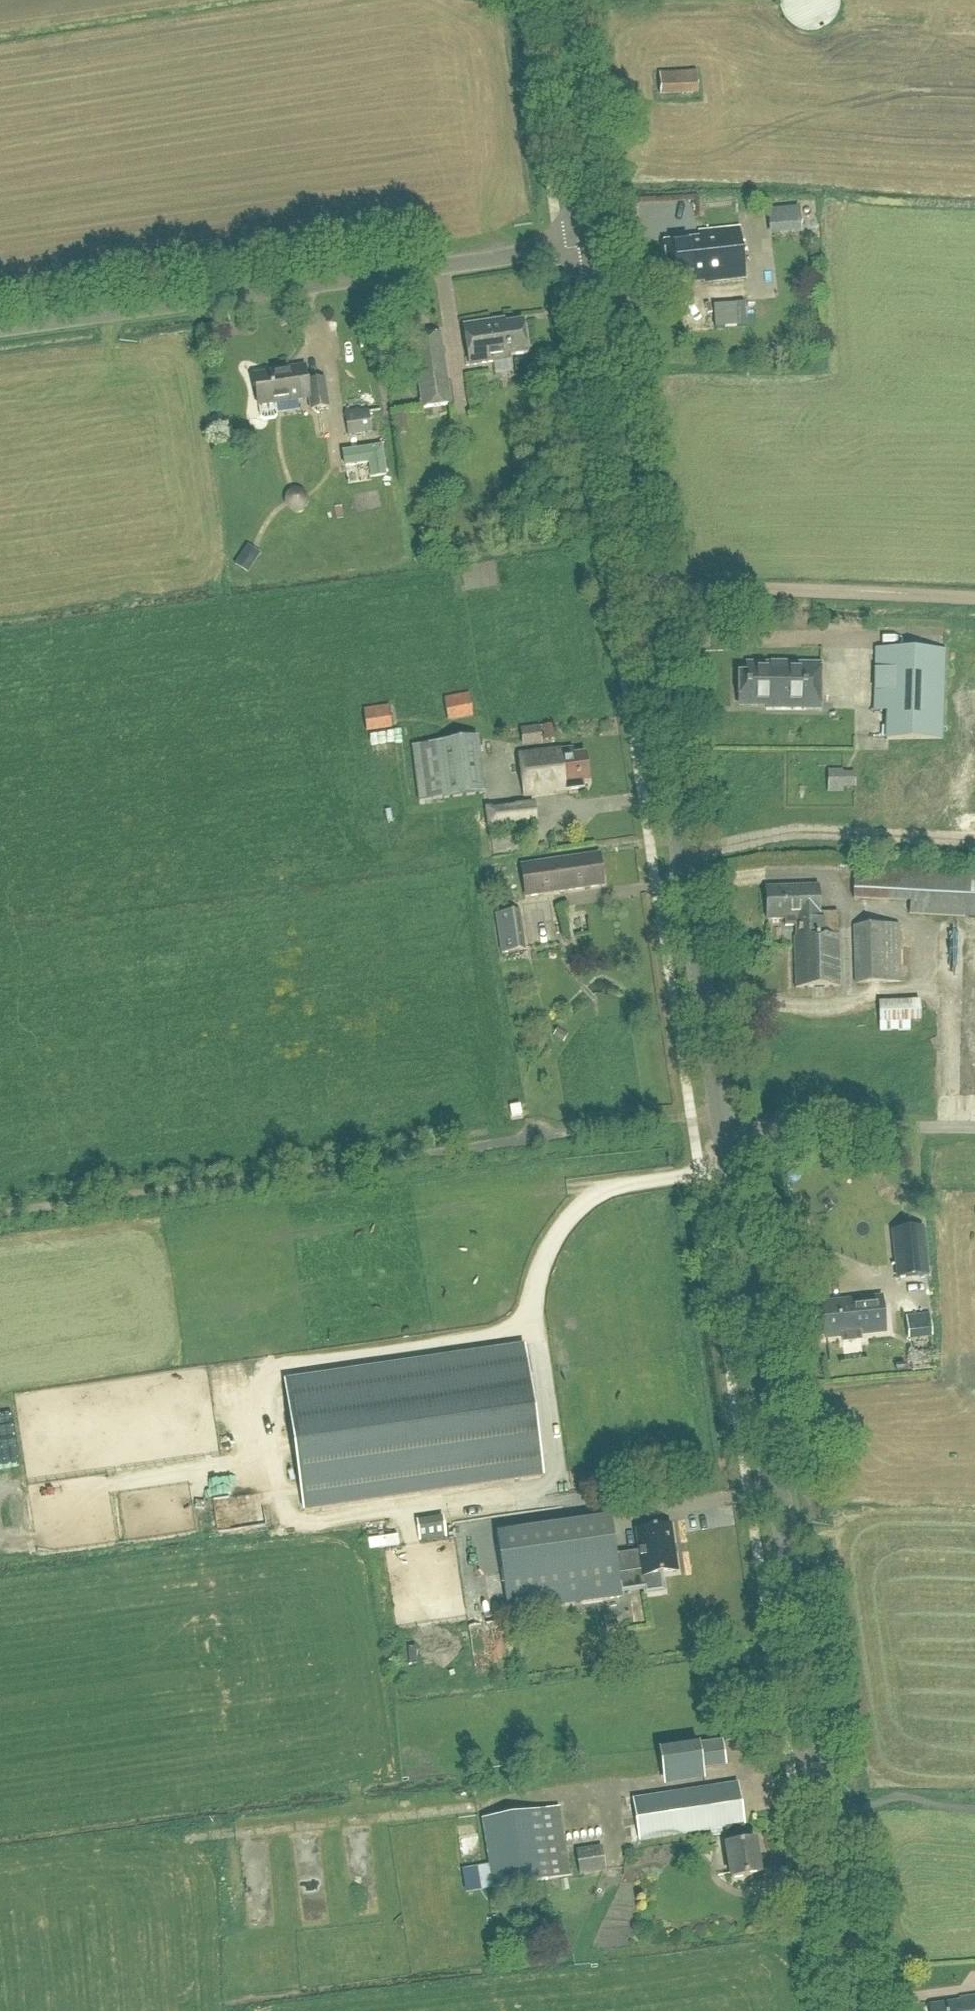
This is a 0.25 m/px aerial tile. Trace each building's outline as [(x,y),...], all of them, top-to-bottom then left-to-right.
[(697,73),(658,74),(660,96),(699,95),(697,73)] [(802,204),(771,206),(772,231),(804,230),(802,204)] [(745,279),(740,228),(700,233),(700,239),(665,242),(669,280),(693,277),(694,282),(706,281),(706,283),(745,279)] [(757,304),(751,304),(751,299),(723,299),(722,320),(757,321),(757,304)] [(509,361),(509,357),(527,354),(522,322),(504,325),(504,321),(463,327),(469,367),(509,361)] [(411,338),(422,411),(452,406),(441,333),(411,338)] [(311,410),(328,408),(324,380),(298,383),(296,367),(279,370),(279,372),(253,375),(257,405),(299,400),(300,401),(309,399),(311,410)] [(380,372),(348,376),(355,430),(387,426),(380,372)] [(887,740),(943,741),(944,651),(877,650),(876,712),(887,712),(887,740)] [(747,664),(747,675),(739,675),(739,704),(765,704),(765,708),(806,708),(806,664),(747,664)] [(448,722),(473,718),(470,694),(444,699),(448,722)] [(367,733),(392,730),(389,706),(364,709),(367,733)] [(411,746),(418,802),(484,794),(477,738),(411,746)] [(584,783),(589,782),(586,754),(574,756),(573,749),(519,756),(525,797),(556,793),(556,790),(565,789),(565,792),(585,789),(584,783)] [(491,830),(536,826),(534,803),(488,807),(491,830)] [(521,866),(527,898),(604,886),(599,854),(521,866)] [(870,881),(855,881),(854,902),(919,902),(919,886),(909,886),(909,874),(870,874),(870,881)] [(799,892),(768,891),(768,910),(798,911),(799,892)] [(502,954),(526,951),(520,911),(496,914),(502,954)] [(866,979),(903,980),(904,921),(867,921),(866,979)] [(804,983),(841,988),(846,952),(853,953),(855,933),(811,927),(804,983)] [(910,943),(910,967),(921,966),(921,942),(910,943)] [(882,1030),(914,1028),(913,1018),(923,1018),(922,997),(881,1000),(882,1030)] [(520,1106),(510,1107),(511,1117),(521,1116),(520,1106)] [(898,1318),(933,1313),(929,1272),(898,1276),(901,1299),(896,1300),(898,1318)] [(881,1296),(821,1302),(825,1340),(885,1333),(881,1296)] [(930,1338),(933,1320),(916,1318),(913,1335),(930,1338)] [(303,1512),(543,1477),(524,1344),(283,1379),(303,1512)] [(219,1526),(236,1527),(236,1501),(219,1500),(219,1526)] [(641,1570),(642,1577),(677,1572),(670,1525),(635,1531),(639,1552),(615,1556),(610,1518),(497,1534),(509,1613),(621,1597),(618,1574),(641,1570)] [(420,1541),(443,1538),(440,1521),(417,1525),(420,1541)] [(378,1532),(377,1548),(401,1549),(402,1533),(378,1532)] [(624,1597),(672,1597),(672,1584),(625,1584),(624,1597)] [(476,1682),(512,1675),(504,1621),(468,1626),(476,1682)] [(723,1740),(699,1744),(699,1743),(658,1749),(663,1787),(705,1781),(703,1771),(727,1767),(723,1740)] [(640,1842),(710,1831),(711,1838),(722,1836),(721,1829),(725,1829),(728,1845),(724,1846),(729,1879),(760,1874),(755,1841),(746,1842),(744,1826),(737,1783),(633,1799),(640,1842)] [(481,1819),(488,1866),(461,1870),(465,1894),(492,1889),(551,1881),(570,1878),(559,1807),(539,1810),(481,1819)] [(575,1850),(579,1877),(606,1872),(602,1846),(575,1850)] [(327,1918),(325,1881),(306,1882),(308,1919),(327,1918)] [(380,1894),(364,1894),(364,1911),(380,1911),(380,1894)] [(961,1998),(962,2000),(931,2005),(932,2010),(974,2010),(974,1997),(961,1998)]
